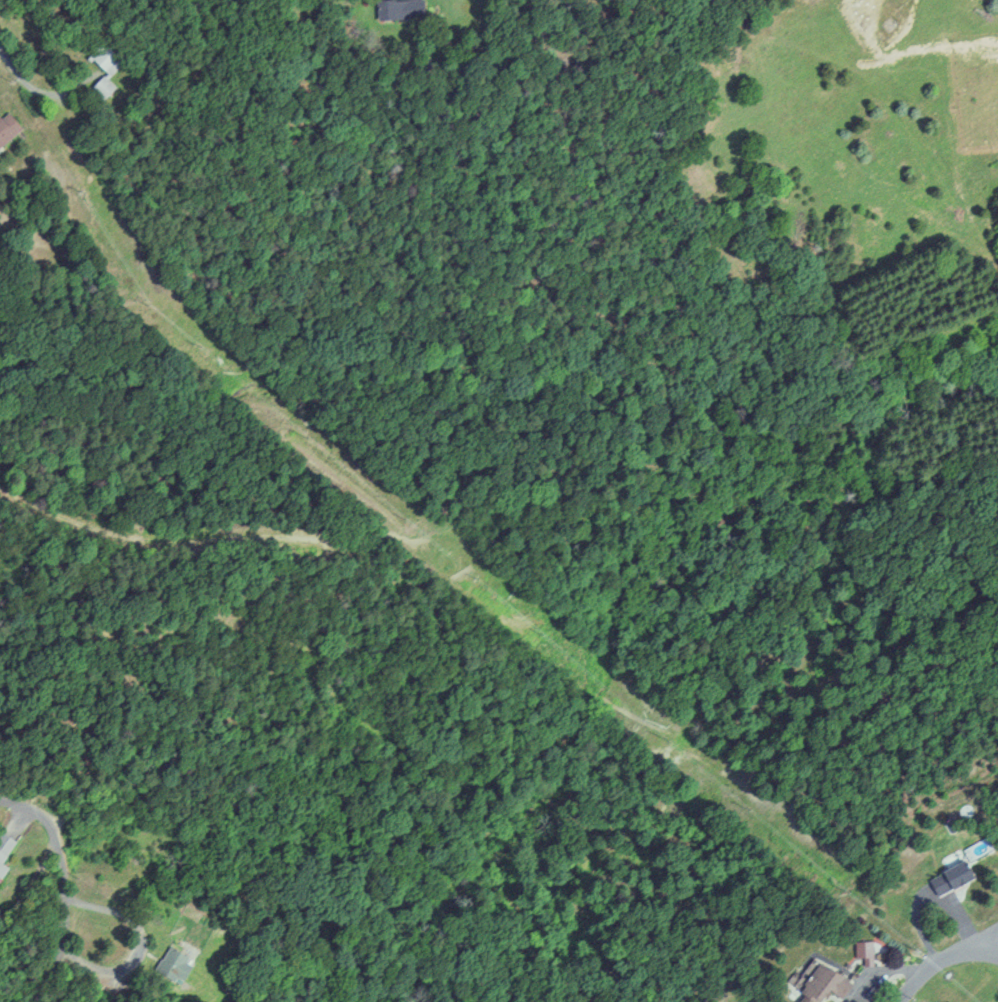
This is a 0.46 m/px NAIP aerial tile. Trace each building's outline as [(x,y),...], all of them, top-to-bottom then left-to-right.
[(375,20),(422,20),(422,0),(395,0),(375,0),(375,20)] [(104,74),(91,86),(104,99),(116,87),(108,79),(125,63),(104,40),(87,56),(104,74)] [(7,113),(0,118),(0,147),(21,132),(7,113)] [(13,841),(0,832),(0,862),(13,841)] [(933,894),(972,877),(964,859),(925,876),(933,894)] [(152,971),(176,982),(188,957),(164,945),(152,971)] [(849,980),(811,959),(789,1000),(792,1001),(817,1001),(823,990),(839,998),(849,980)]
